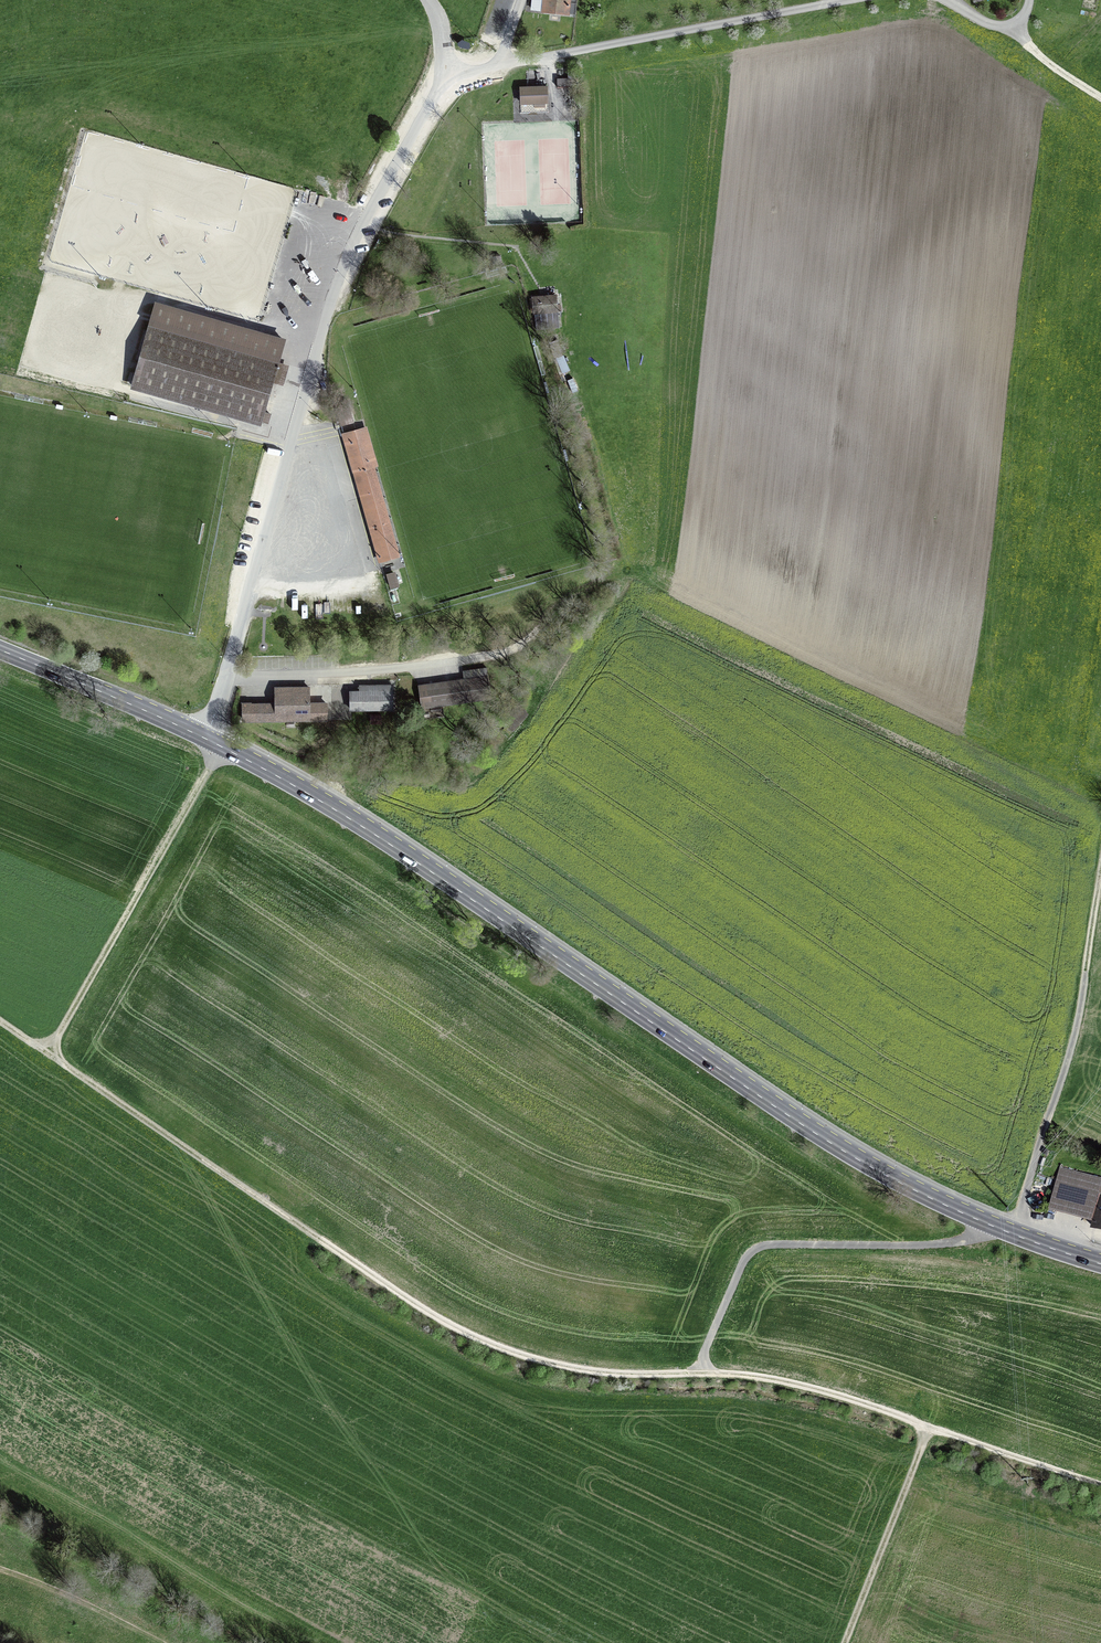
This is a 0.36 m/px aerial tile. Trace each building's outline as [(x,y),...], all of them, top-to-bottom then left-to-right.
[(545,11),(567,14),(569,12),(570,8),(570,0),(546,0),(545,11)] [(557,78),(557,88),(568,87),(567,86),(575,85),(574,78),(557,78)] [(521,88),(522,103),(549,101),(548,88),(521,88)] [(531,305),(532,312),(535,312),(536,330),(559,328),(557,310),(561,310),(561,306),(556,306),(555,296),(533,298),(534,304),(531,305)] [(270,414),(263,411),(283,340),(156,304),(133,386),(260,422),(260,421),(268,423),(270,414)] [(558,339),(549,342),(554,358),(563,355),(558,339)] [(336,404),(342,425),(353,422),(351,414),(346,415),(342,402),(336,404)] [(344,434),(380,560),(396,556),(360,430),(344,434)] [(553,657),(539,674),(549,682),(562,664),(553,657)] [(419,686),(422,707),(491,697),(487,668),(463,671),(464,679),(419,686)] [(248,718),(248,721),(311,720),(311,701),(310,685),(274,685),(275,701),(251,701),(251,718),(248,718)] [(350,691),(350,709),(393,709),(392,686),(361,687),(361,691),(350,691)] [(251,701),(242,701),(242,718),(248,718),(251,718),(251,701)] [(328,701),(311,701),(311,720),(328,720),(328,701)] [(517,706),(505,720),(513,727),(525,714),(524,713),(525,711),(522,708),(520,710),(517,706)] [(1059,1170),(1050,1202),(1088,1212),(1097,1180),(1059,1170)] [(1100,1205),(1096,1204),(1093,1214),(1097,1215),(1093,1227),(1100,1229),(1100,1202),(1100,1205)]
